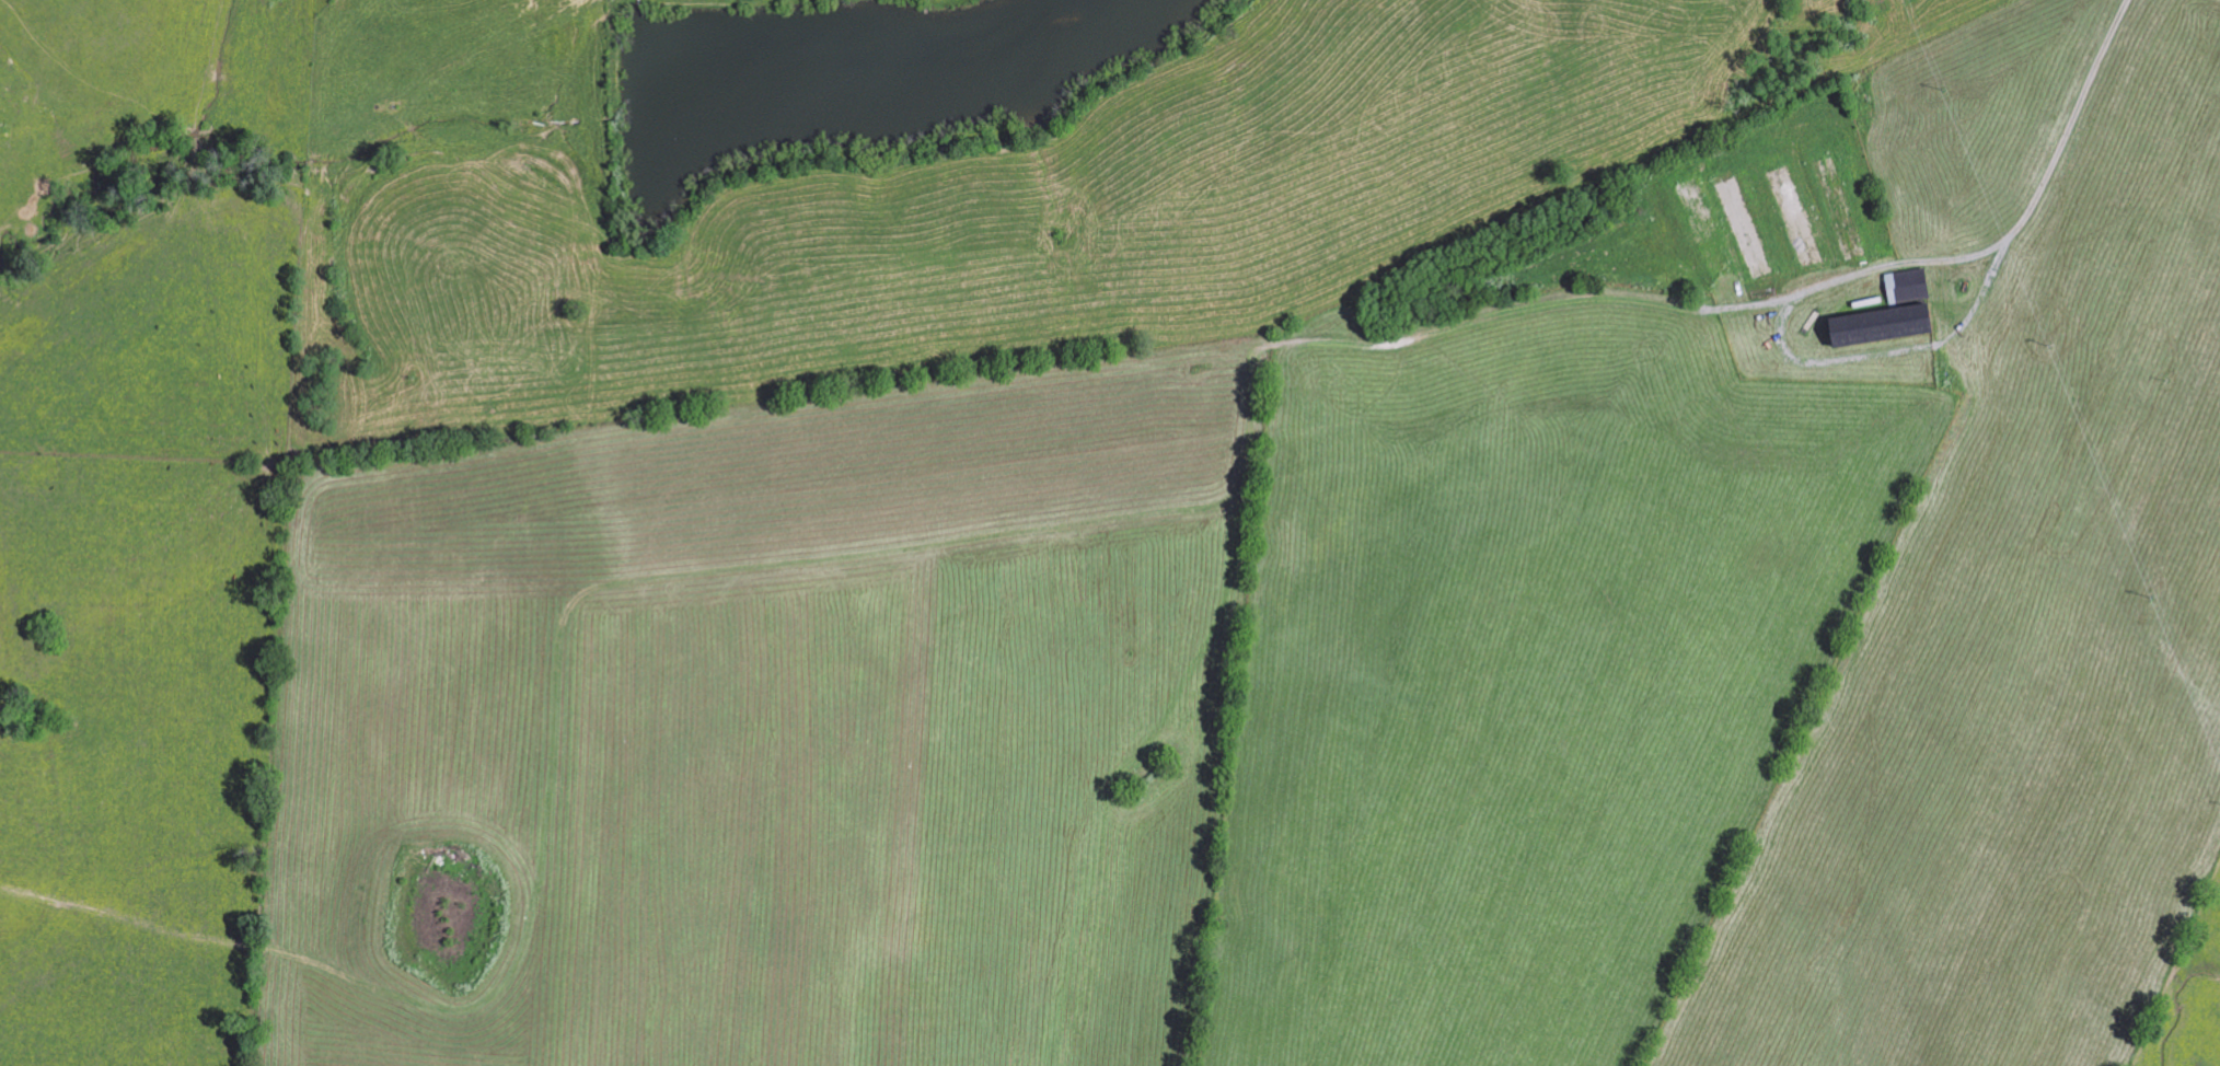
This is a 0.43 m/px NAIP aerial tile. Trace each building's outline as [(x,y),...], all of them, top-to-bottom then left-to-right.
[(1885,274),(1888,305),(1928,300),(1924,270),(1885,274)] [(1825,320),(1829,349),(1928,335),(1925,314),(1914,316),(1912,307),(1825,320)]
